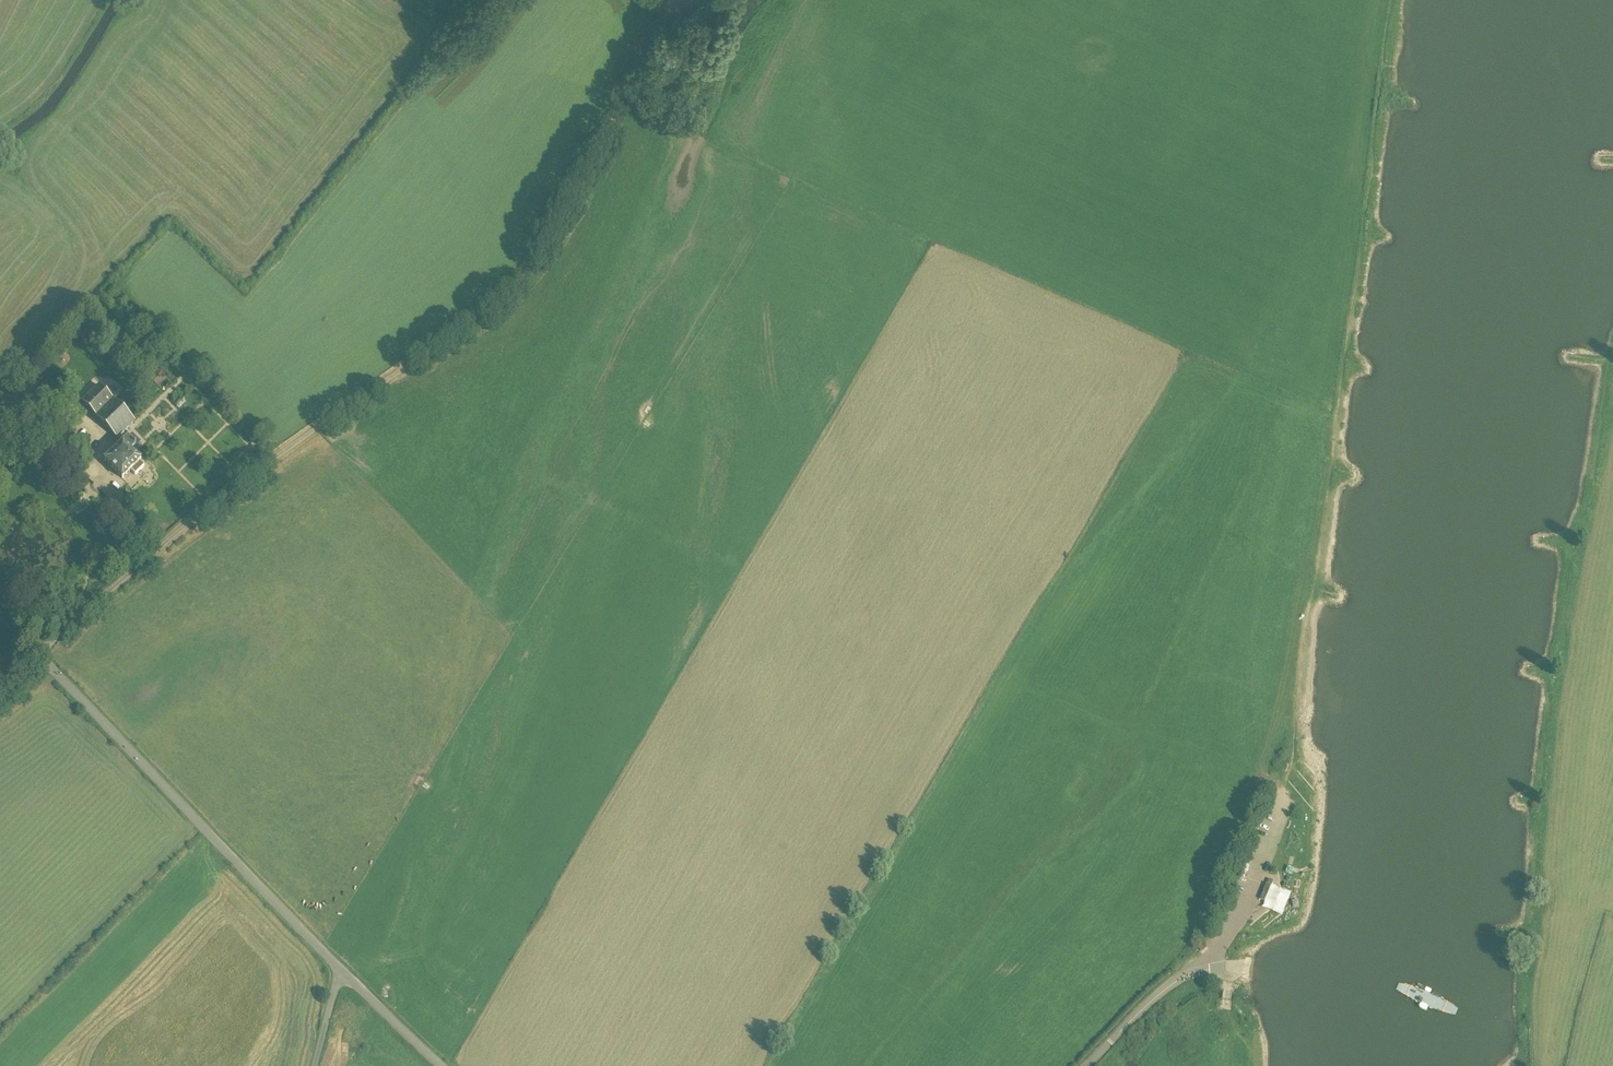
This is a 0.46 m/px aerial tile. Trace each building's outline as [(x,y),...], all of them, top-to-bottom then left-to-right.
[(99,385),(83,401),(96,415),(95,416),(117,438),(134,421),(99,385)] [(113,452),(104,461),(122,479),(130,471),(135,475),(144,466),(140,462),(141,461),(137,457),(140,455),(134,449),(140,443),(133,435),(128,439),(124,443),(123,442),(113,452)] [(1266,882),(1261,897),(1268,899),(1273,884),(1266,882)]
